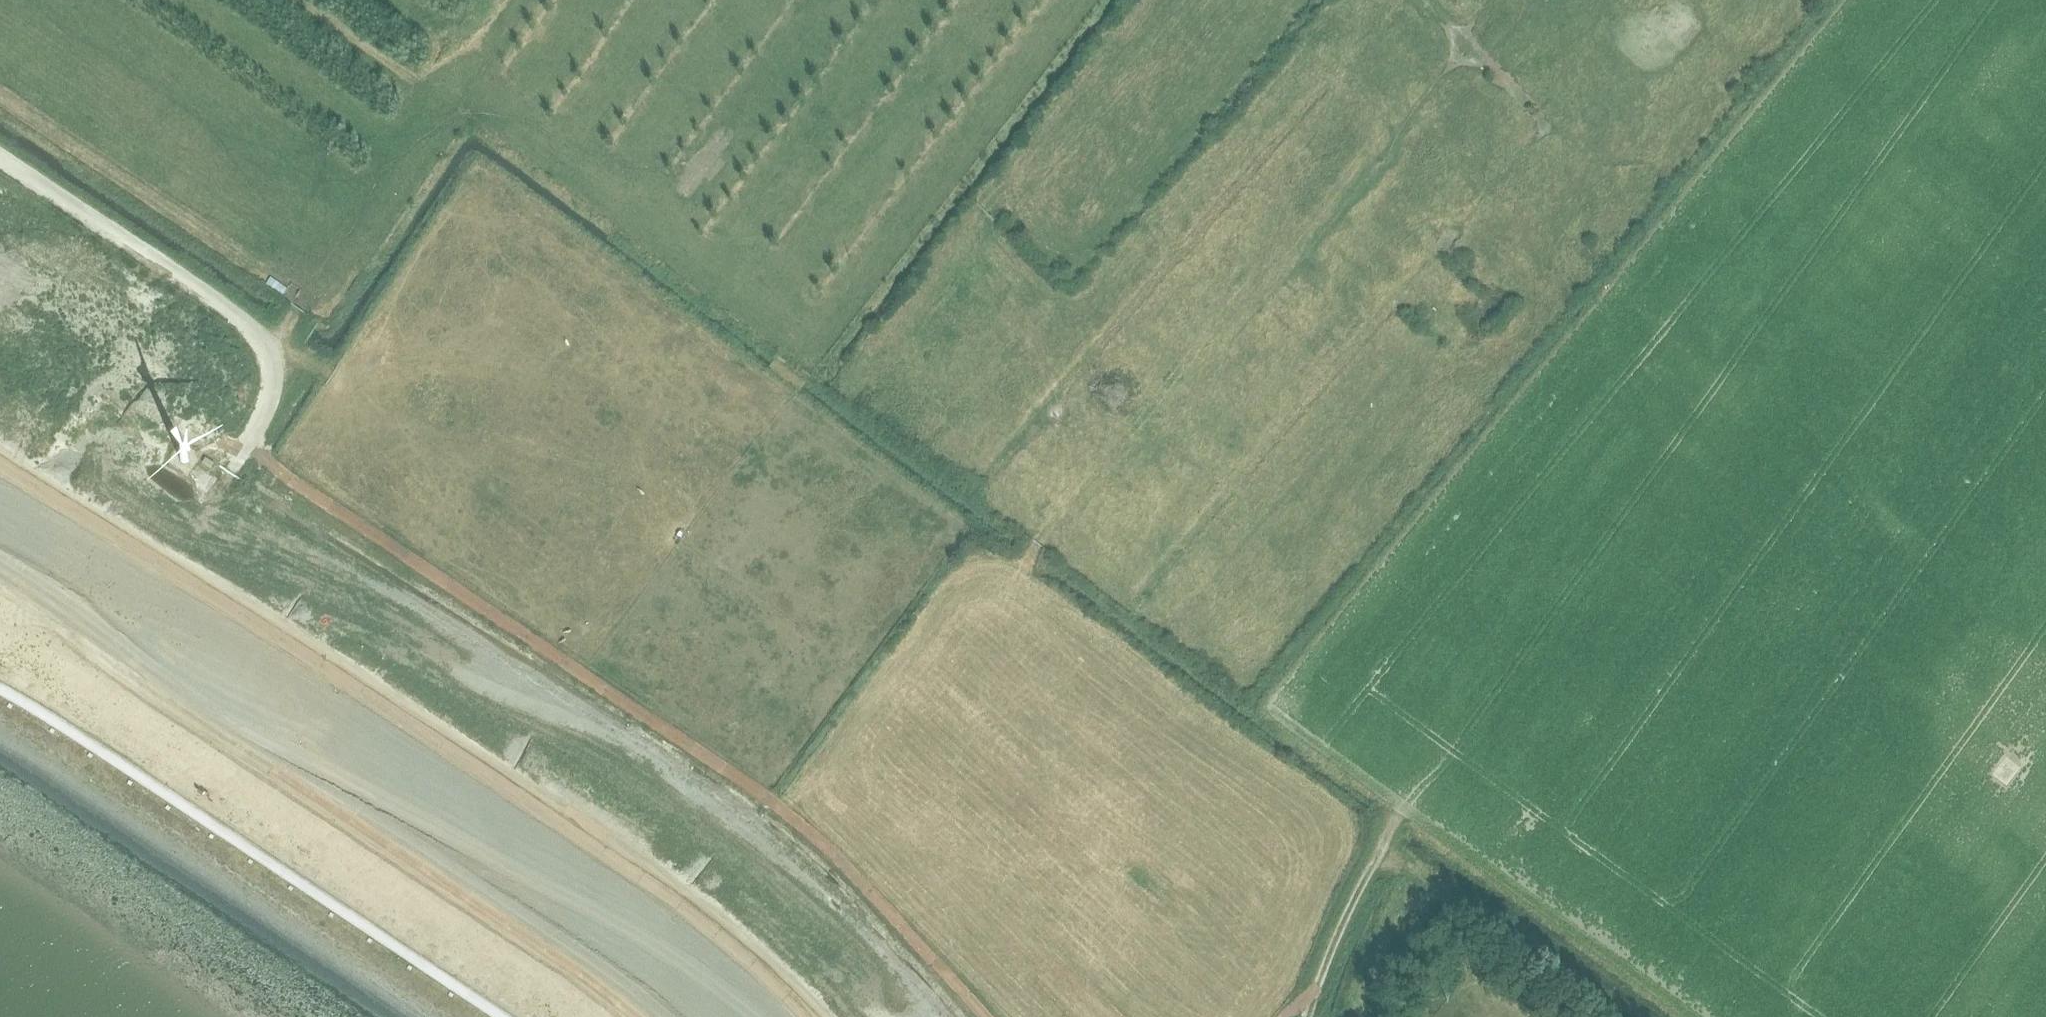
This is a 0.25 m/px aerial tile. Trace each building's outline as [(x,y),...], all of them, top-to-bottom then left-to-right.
[(96,469),(90,480),(107,489),(113,478),(96,469)]
